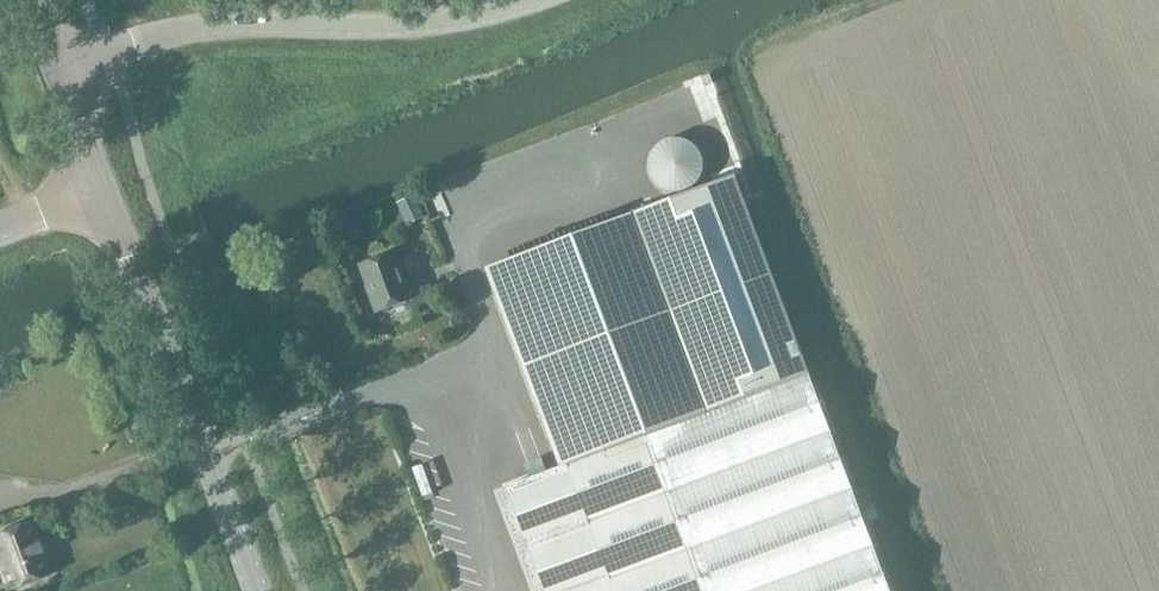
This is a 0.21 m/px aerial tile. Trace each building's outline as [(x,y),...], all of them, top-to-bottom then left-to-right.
[(810,375),(736,175),(487,268),(562,466),(810,375)] [(360,264),(378,311),(406,300),(409,308),(436,298),(430,283),(408,291),(394,252),(360,264)] [(562,466),(496,491),(532,590),(891,590),(810,375),(562,466)] [(8,590),(50,575),(30,522),(0,533),(0,571),(8,590)]
